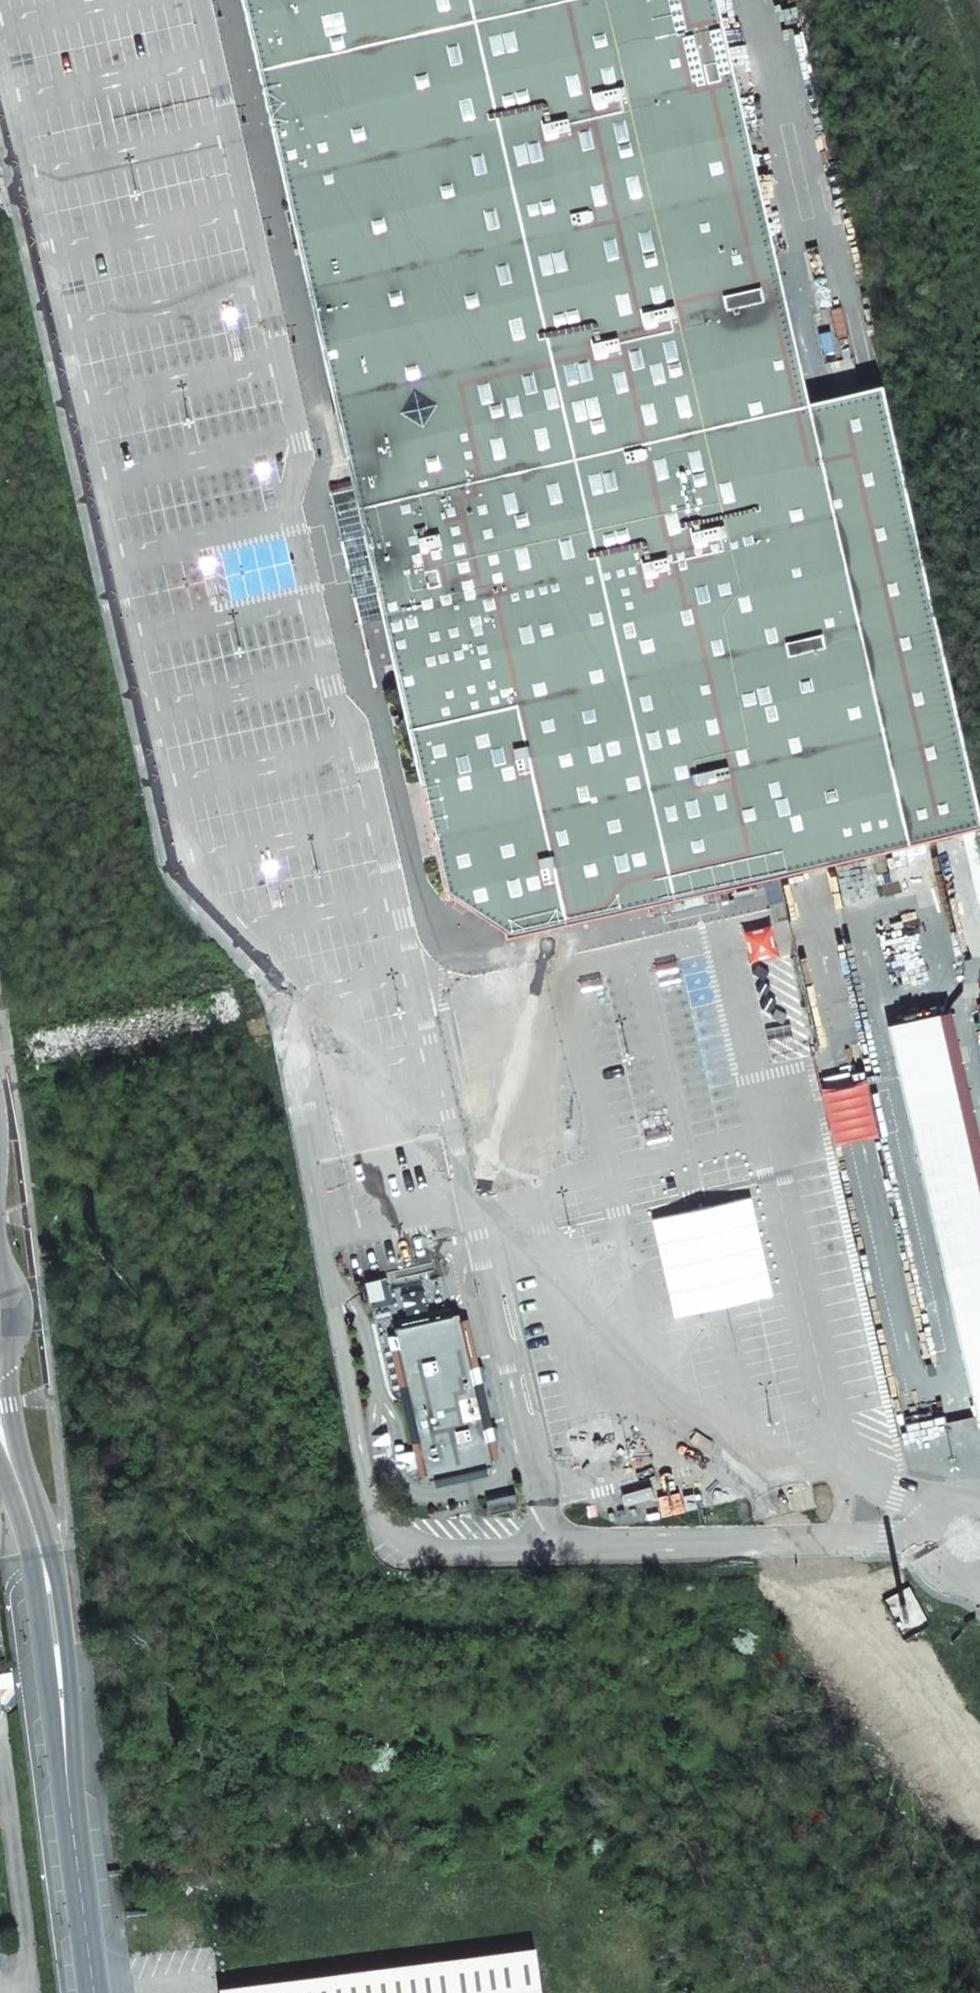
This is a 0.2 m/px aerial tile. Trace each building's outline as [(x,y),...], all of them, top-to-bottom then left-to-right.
[(649,905),(727,887),(979,828),(979,813),(883,386),(809,402),(718,0),(243,0),(354,486),(384,617),(421,781),(438,855),(448,899),(452,897),(455,897),(506,932),(507,938),(649,905)] [(223,312),(233,355),(246,351),(237,308),(223,312)] [(258,464),(268,507),(280,503),(271,460),(258,464)] [(361,622),(384,617),(354,486),(330,491),(361,622)] [(208,553),(195,556),(205,601),(217,598),(208,553)] [(424,859),(438,855),(421,781),(407,784),(424,859)] [(652,917),(729,899),(727,887),(649,905),(652,917)] [(944,1271),(977,1416),(979,1415),(979,1196),(961,1113),(939,1017),(889,1027),(911,1125),(944,1271)] [(493,1466),(487,1440),(491,1439),(489,1429),(484,1430),(474,1383),(479,1382),(476,1369),(471,1370),(459,1314),(394,1329),(428,1481),(493,1466)] [(515,1494),(486,1500),(489,1515),(519,1508),(515,1494)] [(536,1954),(237,1992),(541,1992),(536,1954)]
